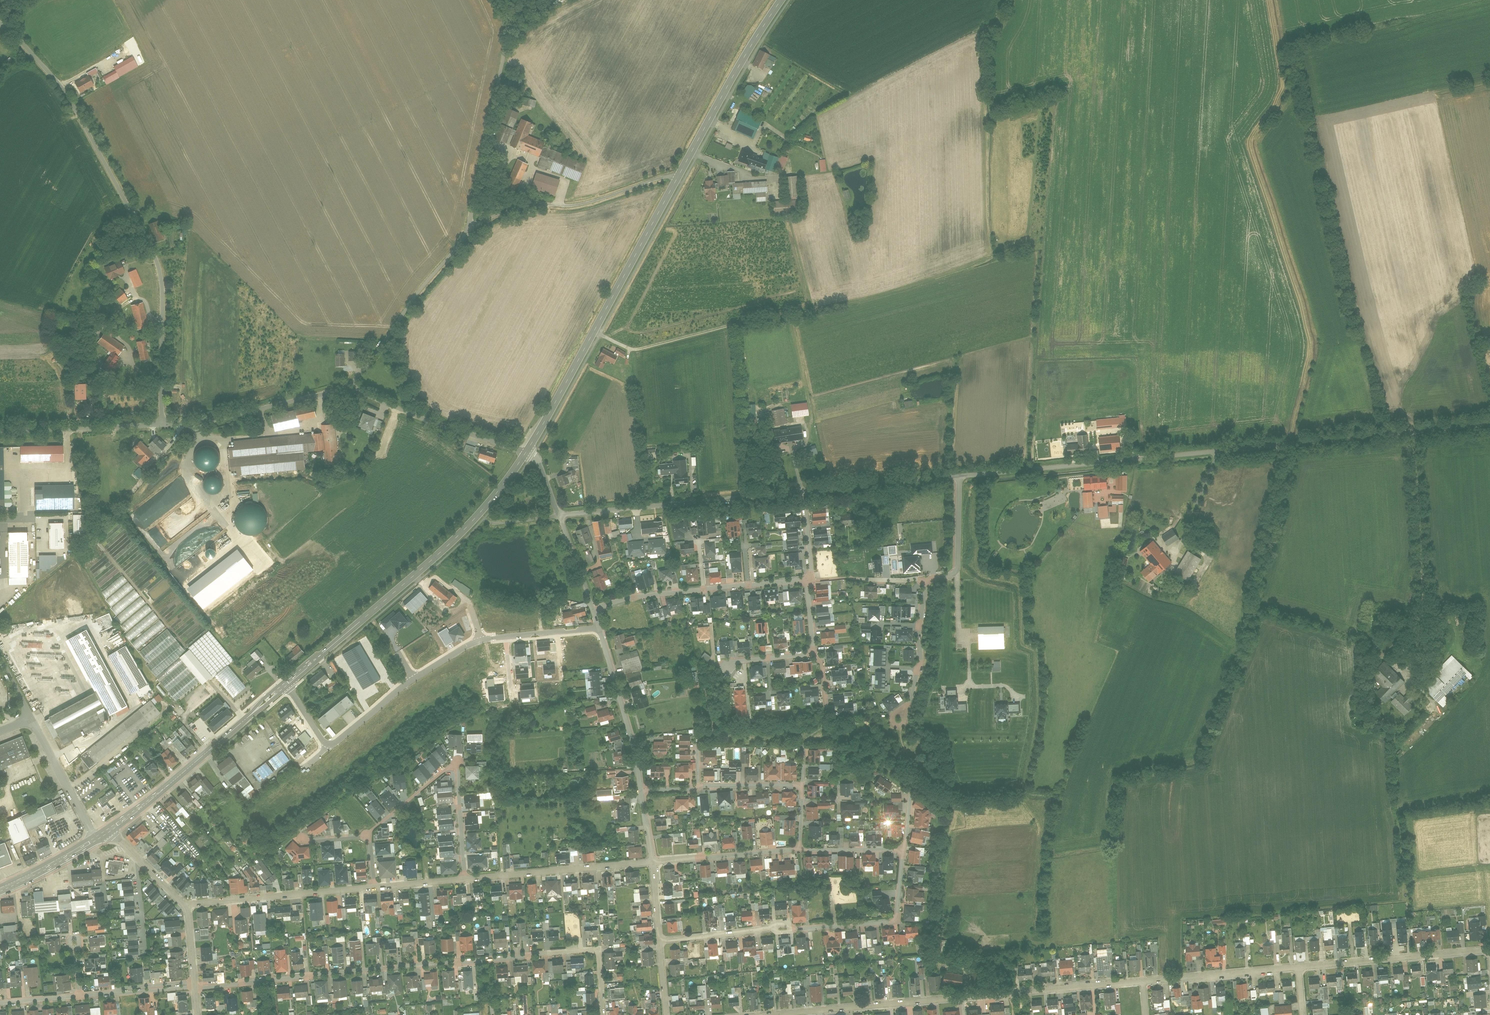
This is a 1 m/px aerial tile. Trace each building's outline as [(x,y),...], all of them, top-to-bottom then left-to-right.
[(762,48),(753,63),(762,68),(765,63),(770,54),(771,53),(762,48)] [(765,63),(771,67),(776,58),(770,54),(765,63)] [(138,67),(132,57),(113,68),(115,71),(102,78),(106,85),(138,67)] [(94,86),(89,76),(74,84),(79,93),(94,86)] [(756,88),(749,83),(742,92),(749,97),(756,88)] [(524,105),(535,108),(537,101),(526,98),(524,105)] [(762,119),(741,108),(737,116),(758,127),(762,119)] [(507,145),(519,114),(507,109),(495,140),(507,145)] [(758,127),(737,116),(731,127),(753,138),(758,127)] [(533,124),(521,119),(510,146),(539,158),(545,144),(528,137),(533,124)] [(561,175),(568,157),(546,148),(538,165),(561,175)] [(753,153),(743,149),(739,160),(749,164),(753,153)] [(748,167),(763,172),(765,168),(768,158),(763,157),(753,153),(749,164),(748,167)] [(773,171),(779,156),(770,153),(768,158),(765,168),(773,171)] [(579,182),(586,164),(570,158),(562,176),(579,182)] [(528,166),(518,161),(505,187),(515,192),(528,166)] [(726,184),(725,174),(717,175),(718,182),(718,185),(726,184)] [(559,182),(535,175),(531,190),(554,197),(559,182)] [(798,175),(786,176),(788,196),(799,196),(798,175)] [(713,179),(705,180),(707,200),(716,199),(714,188),(718,187),(718,185),(718,182),(714,182),(713,179)] [(767,180),(743,182),(744,189),(744,193),(756,192),(766,191),(768,191),(767,180)] [(766,191),(756,192),(757,201),(766,200),(766,191)] [(125,274),(120,262),(104,269),(109,280),(125,274)] [(139,296),(152,290),(141,266),(128,271),(139,296)] [(120,305),(128,299),(120,289),(112,294),(120,305)] [(137,332),(149,328),(143,303),(114,310),(117,321),(133,317),(137,332)] [(117,357),(124,347),(104,333),(97,344),(111,353),(102,367),(112,373),(120,359),(117,357)] [(349,352),(349,360),(361,360),(360,352),(371,351),(370,341),(360,342),(360,351),(349,352)] [(141,362),(150,360),(146,342),(137,343),(141,362)] [(618,348),(616,352),(624,356),(626,352),(618,348)] [(614,364),(618,356),(604,349),(596,365),(604,369),(608,360),(614,364)] [(346,353),(337,353),(337,365),(346,365),(346,353)] [(86,399),(85,384),(74,384),(75,399),(86,399)] [(791,402),(793,417),(810,415),(808,404),(799,405),(799,401),(791,402)] [(314,404),(271,414),(275,432),(300,426),(299,421),(317,417),(314,404)] [(787,424),(785,409),(772,410),(774,426),(787,424)] [(378,417),(364,412),(360,425),(373,430),(378,417)] [(1097,420),(1098,430),(1128,427),(1127,418),(1097,420)] [(235,448),(229,448),(232,472),(238,471),(238,476),(306,469),(304,453),(325,451),(326,465),(339,464),(335,424),(322,425),(322,432),(235,440),(235,448)] [(802,427),(789,429),(791,440),(804,438),(802,427)] [(1068,444),(1069,457),(1091,455),(1090,435),(1078,436),(1079,444),(1068,444)] [(1099,438),(1100,452),(1122,450),(1121,436),(1099,438)] [(150,446),(148,448),(154,454),(156,452),(159,454),(167,445),(158,437),(150,446)] [(133,460),(141,467),(154,454),(148,448),(141,441),(133,449),(139,454),(133,460)] [(220,458),(220,453),(218,449),(214,446),(210,444),(206,444),(201,445),(198,448),(195,451),(194,456),(194,460),(195,464),(198,467),(202,470),(206,471),(210,470),(214,469),(217,466),(219,462),(220,458)] [(465,452),(475,454),(476,447),(466,445),(465,452)] [(801,459),(819,454),(817,445),(799,450),(801,459)] [(498,450),(481,446),(478,458),(494,462),(498,450)] [(63,463),(63,447),(20,447),(20,464),(63,463)] [(0,448),(0,509),(6,509),(10,508),(13,506),(12,502),(16,502),(18,499),(16,497),(12,498),(12,493),(16,493),(18,491),(16,489),(12,489),(12,485),(10,483),(5,483),(5,448),(0,448)] [(686,460),(672,461),(672,463),(659,464),(660,476),(673,475),(673,485),(688,484),(686,460)] [(140,468),(133,474),(136,478),(138,476),(140,478),(145,473),(140,468)] [(224,484),(224,481),(223,478),(220,475),(217,473),(214,472),(211,472),(207,474),(205,476),(203,480),(203,483),(204,486),(205,489),(208,491),(211,493),(214,493),(218,492),(220,490),(222,488),(224,484)] [(566,474),(558,476),(561,487),(570,485),(566,474)] [(1108,476),(1084,478),(1085,491),(1109,489),(1108,476)] [(1129,477),(1116,477),(1116,491),(1129,491),(1129,477)] [(73,486),(35,487),(36,510),(74,509),(73,486)] [(1093,492),(1083,492),(1084,508),(1094,508),(1093,492)] [(267,521),(268,515),(266,510),(263,505),(259,502),(254,500),(248,500),(243,502),(239,506),(236,510),(234,516),(235,521),(237,526),(241,530),(246,533),(251,533),(257,532),(261,530),(265,526),(267,521)] [(1109,505),(1098,506),(1099,519),(1110,518),(1109,505)] [(812,510),(812,518),(825,517),(826,517),(825,509),(812,510)] [(855,512),(841,513),(841,525),(856,524),(855,512)] [(780,521),(781,524),(785,523),(785,528),(800,526),(799,515),(794,515),(790,515),(790,516),(787,516),(787,513),(773,514),(774,522),(780,521)] [(84,516),(73,516),(73,534),(85,534),(84,516)] [(635,529),(634,517),(620,518),(621,530),(635,529)] [(811,518),(812,525),(825,524),(825,517),(812,518),(811,518)] [(606,550),(603,536),(613,534),(610,519),(593,523),(601,560),(613,558),(611,549),(606,550)] [(706,523),(707,534),(716,533),(715,521),(706,521),(706,523)] [(662,522),(641,524),(642,535),(649,534),(663,533),(662,522)] [(726,523),(728,537),(740,536),(739,522),(726,523)] [(757,535),(762,535),(761,525),(757,525),(756,522),(745,523),(746,532),(748,532),(749,536),(752,536),(752,538),(758,538),(757,535)] [(681,523),(671,526),(674,540),(684,538),(683,533),(686,533),(684,523),(681,523)] [(697,524),(698,536),(707,535),(707,534),(706,523),(697,524)] [(50,549),(64,549),(64,524),(49,524),(50,549)] [(581,546),(593,542),(588,528),(577,532),(581,546)] [(796,529),(786,530),(787,543),(797,542),(798,542),(797,534),(796,529)] [(1174,529),(1162,537),(1170,548),(1181,540),(1174,529)] [(827,530),(813,531),(814,539),(815,539),(827,537),(827,530)] [(621,535),(623,542),(634,540),(632,532),(621,535)] [(28,534),(9,534),(10,579),(29,579),(28,534)] [(815,539),(815,546),(828,545),(827,537),(815,539)] [(198,547),(202,550),(208,540),(205,538),(204,540),(202,538),(200,540),(199,539),(198,540),(196,539),(195,541),(196,542),(194,544),(196,545),(194,548),(196,549),(198,547)] [(665,538),(648,540),(650,555),(667,553),(665,538)] [(1155,539),(1140,552),(1160,576),(1175,564),(1155,539)] [(644,540),(627,542),(629,557),(645,555),(644,540)] [(704,542),(705,556),(717,555),(716,541),(704,542)] [(797,542),(787,543),(788,554),(797,553),(797,548),(797,542)] [(911,554),(902,555),(904,574),(922,572),(920,555),(933,554),(932,543),(911,545),(911,554)] [(694,554),(693,544),(679,546),(680,555),(694,554)] [(897,546),(888,547),(888,556),(898,555),(897,546)] [(207,553),(213,559),(219,553),(213,547),(207,553)] [(753,557),(754,570),(770,569),(769,556),(763,556),(763,555),(766,555),(766,547),(758,547),(758,548),(755,548),(755,554),(758,553),(759,557),(753,557)] [(590,550),(585,551),(589,564),(594,562),(590,550)] [(730,552),(732,573),(743,572),(742,560),(743,560),(742,551),(730,552)] [(1188,551),(1175,572),(1190,581),(1203,560),(1188,551)] [(253,569),(241,553),(191,592),(204,608),(253,569)] [(789,567),(795,566),(795,570),(803,569),(802,562),(798,562),(797,553),(788,554),(789,567)] [(39,556),(39,572),(47,572),(47,570),(51,570),(51,565),(55,565),(57,564),(57,555),(39,556)] [(881,559),(872,560),(873,573),(883,572),(882,566),(889,565),(888,556),(881,557),(881,559)] [(686,568),(687,583),(699,582),(698,567),(686,568)] [(592,572),(594,578),(592,579),(597,592),(607,588),(605,582),(608,580),(606,574),(604,574),(602,568),(592,572)] [(662,583),(672,580),(669,569),(659,571),(662,583)] [(709,573),(710,583),(722,582),(721,571),(709,573)] [(645,587),(654,584),(650,572),(642,574),(642,576),(645,587)] [(187,651),(122,574),(101,592),(107,599),(106,600),(112,607),(111,608),(117,616),(114,618),(126,632),(124,634),(149,664),(147,665),(187,713),(211,693),(203,684),(213,675),(215,677),(217,675),(228,665),(234,660),(210,631),(189,648),(189,649),(187,651)] [(637,590),(646,588),(645,587),(642,576),(634,578),(637,590)] [(468,597),(472,592),(457,580),(453,585),(468,597)] [(436,582),(429,590),(437,596),(451,608),(458,600),(444,588),(436,582)] [(828,590),(827,582),(815,583),(816,591),(827,590),(828,590)] [(877,585),(865,585),(865,597),(877,597),(877,585)] [(912,588),(895,587),(895,594),(899,594),(899,598),(906,598),(906,604),(916,604),(916,593),(912,593),(912,588)] [(779,601),(777,589),(764,590),(765,602),(779,601)] [(802,589),(789,590),(790,603),(803,602),(802,589)] [(428,600),(419,590),(404,603),(413,614),(428,600)] [(828,598),(827,590),(816,591),(814,591),(815,599),(828,598)] [(750,592),(745,592),(746,611),(762,610),(761,591),(755,591),(755,594),(750,595),(750,592)] [(731,606),(737,606),(737,609),(743,608),(742,592),(730,593),(731,606)] [(709,598),(710,608),(727,607),(726,595),(720,596),(715,597),(709,598)] [(702,597),(697,597),(697,596),(690,597),(692,612),(698,612),(703,611),(702,597)] [(666,601),(668,612),(674,611),(675,614),(683,612),(680,598),(671,600),(670,600),(666,601)] [(649,614),(660,612),(659,607),(657,599),(646,601),(649,614)] [(827,604),(815,605),(816,614),(817,614),(818,622),(830,621),(829,612),(827,613),(827,604)] [(901,606),(893,606),(892,616),(901,616),(901,606)] [(910,606),(901,606),(901,616),(910,617),(910,606)] [(578,621),(577,618),(587,616),(585,608),(563,614),(566,624),(578,621)] [(880,609),(869,609),(868,620),(879,620),(880,609)] [(408,623),(399,612),(396,615),(394,612),(381,623),(386,630),(392,625),(394,628),(396,627),(399,631),(408,623)] [(792,621),(794,634),(805,633),(804,620),(792,621)] [(755,624),(756,635),(768,633),(766,622),(755,624)] [(871,622),(862,622),(862,632),(871,632),(871,642),(880,642),(880,628),(871,628),(871,622)] [(447,627),(439,632),(446,645),(454,640),(455,642),(466,635),(460,626),(450,631),(447,627)] [(1004,626),(979,627),(979,649),(1005,648),(1004,626)] [(697,628),(698,641),(711,640),(710,627),(697,628)] [(913,629),(896,628),(896,635),(891,635),(891,641),(912,641),(913,629)] [(820,631),(821,643),(825,642),(826,643),(830,643),(830,642),(835,641),(834,630),(829,631),(829,630),(824,631),(820,631)] [(96,695),(47,723),(63,751),(74,745),(74,744),(112,723),(110,720),(130,709),(87,632),(67,643),(96,695)] [(623,634),(614,636),(618,651),(637,645),(634,636),(625,639),(623,634)] [(121,636),(114,640),(117,646),(124,642),(121,636)] [(773,638),(774,649),(779,649),(783,649),(783,648),(787,648),(786,636),(773,638)] [(550,640),(536,642),(537,651),(546,650),(551,650),(551,651),(557,651),(556,642),(550,643),(550,640)] [(719,642),(720,655),(730,654),(728,641),(719,642)] [(736,643),(737,653),(742,653),(746,653),(746,652),(750,652),(749,642),(736,643)] [(343,653),(363,688),(381,678),(361,644),(343,653)] [(519,663),(528,662),(527,654),(526,654),(526,644),(515,645),(516,662),(519,662),(519,663)] [(293,652),(287,658),(292,664),(305,652),(299,645),(292,651),(293,652)] [(126,646),(108,656),(130,694),(136,691),(139,696),(151,689),(126,646)] [(836,649),(826,650),(826,654),(825,654),(826,659),(826,658),(827,663),(837,662),(836,658),(837,657),(837,653),(836,653),(836,649)] [(886,666),(886,649),(873,649),(873,666),(886,666)] [(914,649),(903,649),(903,662),(914,662),(914,649)] [(258,650),(252,655),(257,661),(263,656),(258,650)] [(638,651),(620,657),(625,674),(644,668),(638,651)] [(708,661),(711,656),(705,652),(702,657),(708,661)] [(1422,686),(1444,707),(1474,676),(1452,655),(1422,686)] [(547,659),(537,660),(538,665),(544,665),(544,673),(548,673),(548,674),(552,674),(552,672),(556,672),(555,664),(552,664),(552,663),(547,663),(547,659)] [(257,661),(244,671),(251,679),(256,675),(256,674),(263,668),(257,661)] [(334,661),(330,663),(337,675),(342,673),(334,661)] [(804,662),(804,661),(793,663),(793,665),(790,665),(791,675),(794,674),(794,675),(805,674),(805,673),(813,672),(811,661),(804,662)] [(1002,661),(995,661),(995,665),(994,665),(994,671),(1002,671),(1002,661)] [(1385,702),(1405,681),(1384,661),(1372,674),(1383,685),(1375,693),(1385,702)] [(520,669),(516,669),(517,679),(528,678),(528,670),(530,670),(530,666),(528,666),(528,662),(519,663),(520,669)] [(786,673),(785,663),(773,664),(774,674),(786,673)] [(246,687),(228,665),(217,675),(235,696),(246,687)] [(762,666),(750,667),(752,680),(763,679),(762,666)] [(847,668),(831,670),(832,681),(848,680),(847,668)] [(331,677),(324,669),(310,680),(318,688),(331,677)] [(908,674),(900,674),(900,670),(890,670),(890,676),(896,676),(896,683),(908,683),(908,674)] [(885,689),(886,672),(875,672),(875,689),(885,689)] [(631,688),(644,685),(641,675),(628,679),(631,688)] [(494,686),(494,678),(488,679),(489,701),(505,699),(504,685),(494,686)] [(341,687),(337,680),(327,686),(331,692),(341,687)] [(531,682),(522,683),(523,689),(520,689),(521,699),(535,697),(534,688),(532,688),(531,682)] [(818,689),(811,690),(811,686),(800,687),(800,695),(804,694),(805,704),(818,702),(817,698),(818,698),(818,689)] [(748,722),(744,687),(733,688),(737,723),(748,722)] [(640,709),(649,706),(646,696),(643,697),(641,689),(632,692),(635,701),(637,701),(640,709)] [(946,695),(947,709),(953,708),(953,712),(968,711),(967,702),(958,703),(957,689),(947,689),(947,695),(946,695)] [(1389,702),(1404,717),(1415,706),(1410,701),(1413,698),(1408,692),(1404,695),(1400,691),(1389,702)] [(791,706),(790,693),(776,694),(778,707),(791,706)] [(889,711),(900,704),(899,703),(903,699),(898,693),(894,696),(893,694),(882,701),(889,711)] [(767,706),(766,695),(753,697),(754,707),(767,706)] [(845,695),(833,696),(834,705),(838,705),(846,704),(845,695)] [(325,728),(354,704),(347,696),(318,719),(325,728)] [(219,699),(199,715),(205,722),(225,706),(219,699)] [(150,700),(80,756),(90,769),(141,728),(142,730),(150,724),(148,722),(160,712),(150,700)] [(1021,701),(996,702),(996,714),(998,714),(998,718),(1007,718),(1007,714),(1021,713),(1021,701)] [(850,704),(846,704),(838,705),(839,713),(851,712),(850,704)] [(289,705),(278,714),(285,723),(296,714),(289,705)] [(228,709),(208,726),(214,733),(234,716),(228,709)] [(609,709),(598,712),(601,723),(609,720),(610,724),(619,722),(616,711),(611,713),(609,709)] [(289,726),(278,735),(285,743),(296,735),(289,726)] [(460,746),(461,732),(449,731),(448,745),(460,746)] [(618,731),(608,734),(610,743),(621,740),(618,731)] [(466,734),(466,750),(470,750),(471,752),(476,752),(476,750),(481,750),(481,734),(466,734)] [(22,735),(0,744),(0,778),(5,776),(2,769),(31,757),(22,735)] [(657,758),(663,758),(663,755),(667,755),(667,745),(671,745),(671,736),(663,736),(663,742),(653,742),(653,755),(657,755),(657,758)] [(679,746),(690,746),(690,736),(679,736),(679,746)] [(174,744),(185,757),(196,748),(187,738),(184,741),(181,738),(174,744)] [(298,741),(289,749),(295,757),(305,748),(298,741)] [(440,743),(430,752),(432,754),(440,763),(447,758),(444,754),(447,752),(440,743)] [(171,768),(178,762),(168,749),(162,754),(166,759),(165,760),(171,768)] [(782,749),(782,757),(777,757),(777,761),(786,761),(786,749),(782,749)] [(282,750),(252,773),(260,783),(290,760),(282,750)] [(616,762),(619,761),(620,764),(626,763),(625,760),(628,759),(626,750),(614,753),(616,762)] [(703,750),(703,764),(717,764),(717,751),(703,750)] [(680,751),(679,760),(690,760),(690,751),(680,751)] [(809,751),(809,762),(820,762),(820,751),(809,751)] [(440,763),(432,754),(421,762),(422,763),(427,769),(431,766),(433,769),(440,763)] [(245,805),(259,794),(230,758),(217,767),(233,787),(239,782),(245,790),(238,795),(245,805)] [(729,762),(729,769),(724,769),(724,780),(736,780),(736,772),(740,772),(740,762),(729,762)] [(145,770),(152,778),(159,772),(157,770),(159,769),(154,763),(145,770)] [(427,769),(422,763),(412,772),(420,781),(430,773),(427,769)] [(477,763),(464,764),(464,777),(478,777),(477,763)] [(663,778),(663,770),(671,770),(671,763),(661,763),(661,768),(650,768),(650,778),(654,778),(654,779),(659,779),(659,778),(663,778)] [(776,769),(772,769),(772,764),(764,764),(764,780),(783,780),(783,766),(783,763),(776,763),(776,769)] [(115,765),(107,770),(109,773),(117,768),(115,765)] [(675,765),(675,777),(679,777),(679,778),(683,778),(683,777),(688,777),(688,766),(675,765)] [(783,766),(783,780),(796,781),(796,776),(797,776),(797,771),(796,771),(796,766),(783,766)] [(818,769),(808,770),(808,779),(819,779),(818,769)] [(745,770),(744,781),(758,781),(758,770),(745,770)] [(703,781),(714,781),(714,772),(703,772),(703,781)] [(404,774),(393,776),(394,783),(396,783),(397,790),(406,788),(404,774)] [(208,794),(215,789),(207,779),(203,781),(199,776),(189,784),(194,791),(202,786),(208,794)] [(629,776),(616,777),(617,792),(631,790),(629,776)] [(880,790),(886,781),(880,777),(874,786),(880,790)] [(452,789),(451,779),(436,780),(437,790),(452,789)] [(886,794),(892,785),(886,781),(880,790),(886,794)] [(840,785),(840,796),(851,796),(851,785),(840,785)] [(809,794),(809,797),(819,797),(819,786),(809,786),(809,790),(808,790),(808,794),(809,794)] [(613,789),(598,790),(598,799),(614,798),(613,789)] [(731,809),(729,789),(709,791),(711,804),(719,803),(720,810),(731,809)] [(399,802),(389,790),(380,798),(388,808),(392,805),(394,806),(399,802)] [(101,799),(99,801),(103,806),(116,796),(112,791),(106,796),(105,794),(100,798),(101,799)] [(359,794),(361,799),(367,796),(364,791),(359,794)] [(437,792),(438,804),(453,803),(452,791),(437,792)] [(194,801),(187,792),(178,798),(185,808),(194,801)] [(755,793),(756,798),(751,798),(752,808),(758,807),(758,804),(769,804),(769,792),(755,793)] [(797,795),(794,792),(793,793),(790,793),(790,792),(781,792),(781,802),(787,803),(787,807),(797,807),(797,798),(796,798),(796,796),(797,795)] [(752,808),(751,798),(748,798),(748,793),(737,794),(737,807),(745,807),(745,808),(752,808)] [(466,795),(466,797),(464,797),(465,806),(467,806),(467,808),(480,807),(479,796),(475,796),(475,794),(466,795)] [(901,802),(901,794),(891,794),(891,802),(901,802)] [(709,811),(707,795),(700,795),(701,812),(709,811)] [(664,796),(655,796),(655,810),(664,809),(664,796)] [(170,812),(171,811),(174,815),(180,811),(176,807),(178,806),(172,799),(165,805),(170,812)] [(385,810),(375,799),(366,807),(375,818),(385,810)] [(675,799),(675,806),(675,810),(689,810),(689,806),(695,806),(695,799),(675,799)] [(55,806),(52,800),(21,815),(28,830),(35,827),(46,821),(44,817),(57,811),(58,814),(66,810),(62,803),(55,806)] [(860,805),(851,805),(851,804),(841,804),(841,819),(851,819),(851,815),(860,815),(860,805)] [(897,812),(897,805),(884,805),(884,818),(890,818),(890,819),(900,819),(900,812),(897,812)] [(108,806),(102,810),(106,816),(112,812),(108,806)] [(631,820),(630,806),(618,807),(619,821),(631,820)] [(437,809),(438,820),(452,819),(452,808),(437,809)] [(817,808),(806,808),(806,819),(817,820),(817,808)] [(915,811),(914,827),(928,828),(929,811),(915,811)] [(479,829),(478,814),(467,815),(467,818),(465,819),(466,830),(479,829)] [(28,830),(21,815),(13,821),(28,855),(34,852),(38,851),(36,845),(40,843),(38,839),(40,838),(35,827),(28,830)] [(182,827),(185,825),(180,817),(177,819),(182,827)] [(317,836),(329,828),(322,818),(307,829),(310,833),(312,831),(314,835),(315,834),(317,836)] [(438,820),(439,831),(455,830),(454,824),(453,824),(452,819),(438,820)] [(667,830),(666,819),(655,820),(656,831),(667,830)] [(334,821),(333,822),(333,824),(334,824),(334,833),(342,832),(342,830),(344,830),(343,825),(341,825),(341,820),(334,821)] [(795,835),(795,820),(784,820),(784,835),(795,835)] [(378,834),(374,834),(374,838),(388,838),(388,834),(389,834),(389,831),(392,831),(391,823),(387,823),(387,826),(381,826),(381,830),(378,830),(378,834)] [(143,824),(126,838),(133,847),(150,833),(143,824)] [(901,838),(901,825),(890,825),(890,838),(901,838)] [(753,839),(751,826),(741,827),(742,840),(753,839)] [(820,840),(820,826),(810,826),(810,840),(820,840)] [(162,829),(155,837),(160,841),(167,833),(162,829)] [(640,830),(629,831),(630,844),(641,843),(640,830)] [(772,844),(771,831),(759,832),(761,845),(772,844)] [(477,848),(481,847),(480,839),(477,839),(476,832),(467,833),(467,839),(465,839),(466,852),(477,851),(477,848)] [(912,832),(910,842),(922,845),(924,834),(912,832)] [(708,836),(703,836),(704,846),(711,846),(711,852),(718,852),(716,835),(713,835),(713,833),(708,833),(708,836)] [(829,834),(829,845),(831,845),(831,844),(839,844),(839,834),(829,834)] [(438,836),(439,847),(454,846),(455,846),(455,840),(453,841),(453,835),(438,836)] [(866,835),(866,846),(877,846),(877,842),(881,842),(881,835),(866,835)] [(849,836),(848,846),(859,846),(859,836),(849,836)] [(671,848),(670,838),(661,839),(662,849),(671,848)] [(735,848),(734,838),(721,839),(722,850),(735,848)] [(284,847),(292,856),(291,860),(296,861),(297,858),(309,857),(308,845),(298,845),(292,839),(284,847)] [(40,843),(36,845),(38,851),(40,854),(50,850),(46,840),(40,843)] [(699,849),(698,840),(688,841),(689,849),(699,849)] [(12,862),(4,842),(0,844),(0,867),(12,862)] [(332,843),(320,844),(321,855),(322,855),(322,859),(334,857),(334,859),(342,859),(341,849),(333,850),(332,843)] [(391,843),(375,844),(376,855),(391,854),(391,843)] [(439,847),(440,858),(456,857),(456,852),(454,852),(454,846),(439,847)] [(629,848),(630,859),(643,858),(642,847),(629,848)] [(162,852),(158,848),(147,859),(155,866),(161,860),(157,856),(162,852)] [(909,851),(908,863),(919,864),(920,852),(909,851)] [(28,855),(23,857),(27,866),(38,861),(34,852),(28,855)] [(571,853),(556,855),(557,865),(572,864),(571,853)] [(595,853),(583,854),(584,863),(596,862),(595,853)] [(468,868),(472,868),(472,870),(483,869),(482,867),(487,867),(486,855),(467,857),(468,868)] [(873,866),(873,872),(878,872),(878,862),(875,862),(875,855),(862,855),(862,866),(873,866)] [(894,871),(894,856),(883,856),(883,871),(894,871)] [(529,857),(512,858),(513,868),(530,867),(529,857)] [(396,875),(395,858),(377,860),(379,877),(396,875)] [(763,870),(762,859),(750,860),(751,871),(763,870)] [(113,860),(113,861),(109,861),(107,868),(109,868),(108,873),(117,875),(118,870),(122,870),(123,862),(113,860)] [(253,865),(264,880),(267,884),(276,877),(273,873),(272,875),(260,860),(253,865)] [(404,876),(406,875),(407,878),(418,877),(416,860),(405,861),(405,865),(403,866),(404,876)] [(356,872),(367,871),(366,861),(355,862),(356,872)] [(456,861),(440,862),(441,874),(457,873),(456,861)] [(746,874),(745,861),(733,862),(735,875),(746,874)] [(169,862),(161,870),(168,878),(176,870),(169,862)] [(729,874),(728,862),(715,863),(716,875),(729,874)] [(71,875),(73,886),(93,884),(93,881),(102,880),(100,863),(95,863),(96,870),(91,870),(92,873),(71,875)] [(342,864),(334,865),(336,884),(349,883),(348,879),(351,879),(350,870),(347,870),(347,867),(342,867),(342,864)] [(711,877),(710,865),(699,866),(701,878),(711,877)] [(311,882),(310,867),(301,868),(302,883),(311,882)] [(330,883),(329,868),(316,869),(318,884),(330,883)] [(675,880),(674,868),(664,869),(665,881),(675,880)] [(247,870),(244,872),(250,880),(251,893),(255,892),(260,892),(260,883),(254,884),(254,878),(247,870)] [(357,881),(368,880),(367,871),(356,872),(357,881)] [(923,872),(908,871),(907,881),(917,882),(918,878),(923,878),(923,872)] [(642,883),(641,877),(636,877),(635,872),(626,873),(627,884),(642,883)] [(182,874),(174,882),(178,887),(182,892),(191,883),(186,879),(187,879),(182,874)] [(294,886),(293,876),(283,877),(284,887),(294,886)] [(612,876),(602,877),(603,888),(613,887),(612,876)] [(249,893),(248,886),(245,887),(245,879),(241,879),(241,878),(229,879),(230,889),(232,889),(232,895),(249,893)] [(133,879),(120,880),(121,889),(133,888),(133,879)] [(559,880),(546,881),(547,894),(560,894),(559,880)] [(524,899),(523,883),(516,884),(517,900),(524,899)] [(528,895),(530,895),(531,901),(537,901),(536,895),(538,895),(537,884),(532,884),(532,883),(527,884),(528,895)] [(156,889),(151,884),(145,891),(150,896),(156,889)] [(224,894),(223,884),(214,885),(215,895),(224,894)] [(517,900),(516,884),(509,884),(510,901),(517,900)] [(501,885),(490,886),(491,897),(502,896),(501,885)] [(673,896),(672,885),(662,886),(663,896),(673,896)] [(483,886),(473,887),(474,898),(484,897),(483,886)] [(63,888),(56,891),(60,901),(67,898),(63,888)] [(134,888),(121,889),(122,898),(134,898),(134,888)] [(468,898),(467,888),(457,889),(458,899),(468,898)] [(919,889),(907,888),(906,900),(924,902),(924,892),(919,892),(919,889)] [(161,894),(156,889),(150,896),(155,901),(161,894)] [(444,889),(440,889),(440,891),(438,891),(439,901),(441,901),(442,906),(449,906),(448,890),(444,890),(444,889)] [(649,899),(648,890),(640,890),(641,900),(649,899)] [(429,891),(417,893),(418,903),(430,902),(429,891)] [(889,899),(883,899),(883,891),(872,892),(873,902),(876,902),(877,913),(890,912),(889,908),(890,907),(890,906),(889,905),(889,899)] [(410,893),(399,894),(400,905),(411,904),(410,893)] [(22,897),(22,903),(20,903),(21,917),(33,916),(33,914),(35,914),(34,903),(34,899),(32,900),(31,896),(22,897)] [(103,896),(95,897),(96,909),(105,908),(103,896)] [(372,906),(378,905),(378,897),(365,899),(365,907),(372,906)] [(394,897),(381,898),(383,912),(389,912),(388,906),(395,905),(394,897)] [(134,898),(122,899),(123,908),(135,907),(134,898)] [(171,904),(166,899),(159,906),(164,911),(171,904)] [(358,909),(357,899),(346,900),(346,910),(358,909)] [(15,914),(14,900),(1,901),(2,914),(15,914)] [(58,913),(57,901),(34,903),(35,914),(58,913)] [(339,913),(338,901),(327,902),(328,914),(339,913)] [(323,919),(322,902),(309,903),(310,920),(323,919)] [(176,909),(171,904),(165,911),(170,915),(176,909)] [(649,905),(649,904),(643,904),(643,906),(640,906),(640,915),(651,914),(650,905),(649,905)] [(674,914),(673,904),(664,905),(665,915),(674,914)] [(774,905),(775,916),(787,914),(786,904),(774,905)] [(805,910),(798,911),(798,905),(791,906),(793,924),(806,923),(805,910)] [(292,917),(291,907),(276,908),(276,906),(271,907),(272,917),(277,916),(277,918),(292,917)] [(242,918),(252,918),(251,907),(241,908),(242,918)] [(904,912),(903,921),(914,922),(915,917),(919,917),(920,908),(905,907),(904,910),(906,910),(906,912),(904,912)] [(135,908),(123,908),(123,918),(136,917),(135,908)] [(228,909),(217,910),(212,910),(213,921),(218,921),(219,927),(230,926),(228,909)] [(759,910),(760,920),(770,919),(769,909),(759,910)] [(705,919),(714,918),(713,910),(704,911),(705,919)] [(60,933),(69,932),(69,930),(71,930),(70,920),(72,920),(71,911),(65,911),(65,917),(59,917),(59,919),(55,919),(55,928),(60,927),(60,933)] [(208,911),(197,912),(199,927),(209,926),(208,911)] [(741,912),(742,921),(752,920),(751,911),(741,912)] [(1436,915),(1428,916),(1428,924),(1431,924),(1431,920),(1436,919),(1436,915)] [(725,917),(726,927),(736,926),(735,916),(725,917)] [(1479,917),(1480,922),(1470,923),(1471,940),(1481,939),(1487,939),(1485,917),(1479,917)] [(137,918),(124,919),(125,928),(137,927),(137,918)] [(384,921),(384,918),(376,918),(377,927),(380,926),(380,921),(384,921)] [(705,919),(706,928),(717,927),(716,918),(714,918),(705,919)] [(248,933),(247,919),(235,920),(236,935),(248,933)] [(87,932),(96,931),(96,934),(106,933),(105,927),(98,927),(98,920),(87,921),(87,932)] [(166,932),(181,931),(180,920),(165,922),(166,932)] [(652,931),(651,921),(648,922),(647,920),(642,920),(642,922),(638,922),(638,932),(652,931)] [(667,923),(667,933),(678,932),(677,922),(667,923)] [(1407,942),(1405,922),(1397,923),(1399,942),(1407,942)] [(527,937),(526,923),(518,923),(519,930),(513,931),(514,944),(521,943),(520,938),(527,937)] [(1384,944),(1393,943),(1391,923),(1382,924),(1384,944)] [(17,924),(0,926),(0,949),(1,949),(1,942),(19,941),(17,924)] [(919,938),(917,926),(904,928),(905,939),(919,938)] [(138,928),(125,929),(126,938),(138,937),(138,928)] [(209,928),(201,929),(202,940),(210,939),(209,928)] [(882,930),(883,942),(895,941),(894,929),(891,930),(891,929),(882,930)] [(1369,930),(1370,945),(1378,944),(1377,929),(1369,930)] [(1432,941),(1440,940),(1439,930),(1431,931),(1432,941)] [(1459,930),(1447,931),(1448,944),(1460,943),(1459,930)] [(874,953),(881,952),(881,945),(878,945),(877,931),(865,932),(867,948),(873,948),(874,953)] [(1414,943),(1423,942),(1422,931),(1413,932),(1414,943)] [(1423,942),(1432,941),(1431,931),(1422,931),(1423,942)] [(477,933),(478,946),(489,945),(489,932),(477,933)] [(560,932),(550,932),(551,942),(561,941),(560,932)] [(614,945),(613,932),(604,933),(604,945),(614,945)] [(827,953),(831,953),(831,955),(836,954),(836,952),(840,952),(839,943),(843,943),(842,932),(834,933),(835,940),(829,941),(828,936),(823,936),(824,945),(826,945),(827,953)] [(854,949),(861,949),(861,939),(858,939),(858,932),(844,933),(845,944),(854,943),(854,949)] [(1281,954),(1290,953),(1288,932),(1282,932),(1283,945),(1280,945),(1281,954)] [(1364,932),(1355,933),(1357,948),(1365,947),(1364,932)] [(495,933),(495,945),(508,944),(507,933),(495,933)] [(544,933),(533,933),(534,943),(545,943),(544,933)] [(182,946),(181,935),(172,936),(173,947),(182,946)] [(653,944),(652,935),(643,936),(644,945),(653,944)] [(474,952),(473,936),(460,937),(461,953),(474,952)] [(806,936),(796,937),(797,950),(807,949),(806,936)] [(415,953),(414,937),(403,938),(404,949),(407,948),(408,954),(415,953)] [(1338,938),(1339,949),(1349,948),(1348,937),(1338,938)] [(138,938),(126,939),(126,948),(139,947),(138,938)] [(453,938),(442,939),(443,953),(454,952),(453,938)] [(762,939),(763,951),(774,950),(773,938),(762,939)] [(61,953),(60,939),(45,940),(46,945),(49,945),(50,954),(61,953)] [(89,940),(90,954),(101,953),(100,946),(106,945),(105,939),(89,940)] [(792,954),(791,939),(778,940),(779,950),(783,949),(784,955),(792,954)] [(1324,941),(1325,951),(1335,950),(1334,940),(1324,941)] [(351,952),(362,951),(361,941),(350,942),(351,952)] [(436,955),(435,941),(425,941),(426,956),(436,955)] [(756,956),(755,941),(742,942),(743,952),(749,952),(749,956),(756,956)] [(1295,942),(1296,954),(1306,953),(1305,941),(1295,942)] [(1310,941),(1311,952),(1320,951),(1319,941),(1310,941)] [(30,951),(38,951),(38,942),(29,943),(30,951)] [(725,943),(726,954),(738,953),(737,942),(725,943)] [(380,956),(379,943),(367,944),(368,957),(380,956)] [(709,944),(709,953),(718,952),(718,943),(709,944)] [(398,954),(397,944),(386,945),(387,955),(398,954)] [(1263,945),(1264,955),(1273,954),(1272,944),(1263,945)] [(1187,947),(1187,955),(1186,955),(1186,960),(1192,960),(1192,955),(1195,955),(1200,955),(1199,946),(1195,947),(1195,945),(1190,945),(1190,947),(1187,947)] [(212,947),(201,948),(201,962),(213,961),(212,947)] [(345,964),(343,947),(332,948),(334,965),(345,964)] [(1235,948),(1236,958),(1245,957),(1244,947),(1235,948)] [(139,948),(126,948),(127,958),(140,957),(139,948)] [(276,962),(275,963),(276,969),(277,969),(277,973),(288,972),(287,954),(286,954),(286,949),(276,950),(276,955),(276,962)] [(670,950),(671,959),(680,958),(679,949),(670,950)] [(1222,956),(1217,956),(1217,949),(1206,950),(1206,957),(1206,958),(1207,968),(1223,966),(1222,956)] [(654,965),(652,950),(641,951),(643,966),(654,965)] [(352,962),(363,961),(362,951),(351,952),(352,962)] [(326,966),(325,952),(313,953),(314,967),(326,966)] [(623,960),(623,952),(614,953),(614,954),(605,955),(605,960),(607,959),(607,971),(616,970),(615,961),(623,960)] [(1145,971),(1157,970),(1155,952),(1144,953),(1145,971)] [(304,958),(301,958),(300,953),(292,953),(293,971),(305,970),(304,958)] [(1082,955),(1082,962),(1078,963),(1079,973),(1091,972),(1090,961),(1089,962),(1088,955),(1082,955)] [(1096,958),(1098,972),(1110,971),(1109,956),(1096,958)] [(105,958),(89,959),(89,963),(85,964),(86,974),(102,973),(101,966),(105,965),(105,958)] [(585,958),(571,959),(572,970),(585,969),(585,958)] [(1478,958),(1467,959),(1468,973),(1480,972),(1478,958)] [(271,974),(270,959),(258,960),(259,975),(271,974)] [(1115,961),(1116,974),(1126,973),(1125,960),(1115,961)] [(1129,961),(1130,972),(1141,971),(1140,960),(1129,961)] [(546,961),(534,962),(535,974),(547,974),(546,961)] [(564,961),(553,961),(554,974),(565,973),(564,961)] [(1047,962),(1048,967),(1041,968),(1042,978),(1055,976),(1054,962),(1047,962)] [(1454,962),(1443,963),(1444,975),(1455,974),(1454,962)] [(251,964),(241,965),(242,978),(252,977),(251,964)] [(679,964),(670,965),(671,976),(680,975),(679,964)] [(1437,964),(1426,965),(1428,982),(1438,981),(1437,964)] [(514,978),(523,977),(523,972),(529,971),(528,965),(514,966),(514,978)] [(1421,965),(1411,966),(1413,978),(1422,977),(1421,965)] [(11,979),(20,978),(20,970),(15,970),(15,966),(10,966),(11,979)] [(40,987),(38,967),(27,968),(23,968),(24,976),(27,976),(28,988),(40,987)] [(144,981),(143,967),(130,968),(131,984),(142,983),(141,981),(144,981)] [(508,967),(497,968),(497,979),(509,979),(508,967)] [(1404,967),(1393,968),(1394,980),(1405,979),(1404,967)] [(979,968),(969,969),(971,990),(980,989),(979,968)] [(1026,981),(1025,969),(1018,970),(1019,981),(1026,981)] [(1033,980),(1032,969),(1025,969),(1026,981),(1033,980)] [(1387,969),(1378,970),(1379,981),(1388,980),(1387,969)] [(145,971),(145,979),(164,978),(163,972),(150,972),(150,970),(145,971)] [(456,987),(455,971),(443,972),(444,988),(456,987)] [(473,984),(472,971),(462,972),(463,985),(473,984)] [(1359,985),(1357,971),(1346,972),(1347,986),(1359,985)] [(1370,987),(1369,982),(1374,982),(1373,971),(1368,971),(1362,971),(1364,988),(1370,987)] [(204,972),(204,981),(218,980),(217,972),(204,972)] [(432,987),(439,987),(438,972),(431,972),(431,974),(425,975),(426,985),(432,985),(432,987)] [(963,976),(944,973),(943,985),(961,987),(963,976)] [(418,974),(407,975),(408,988),(419,986),(418,974)] [(54,984),(69,983),(68,975),(53,975),(53,984),(54,984)] [(390,991),(396,991),(396,994),(403,994),(401,975),(388,976),(390,991)] [(941,991),(940,976),(927,977),(929,992),(941,991)] [(1320,988),(1319,976),(1309,977),(1310,989),(1320,988)] [(1337,985),(1336,976),(1326,977),(1327,985),(1337,985)] [(110,988),(109,977),(98,978),(99,989),(110,988)] [(1482,989),(1481,977),(1467,978),(1468,990),(1482,989)] [(20,978),(11,979),(12,982),(9,982),(10,986),(21,985),(20,978)] [(920,995),(918,978),(909,979),(910,996),(920,995)] [(1294,990),(1293,979),(1282,980),(1283,991),(1294,990)] [(348,997),(347,980),(335,981),(336,998),(348,997)] [(330,1000),(328,981),(315,982),(317,1001),(330,1000)] [(364,994),(363,981),(353,982),(355,995),(364,994)] [(1275,981),(1267,982),(1268,994),(1276,993),(1275,981)] [(1267,982),(1259,982),(1260,994),(1268,994),(1267,982)] [(55,992),(70,991),(70,983),(69,983),(54,984),(55,992)] [(875,998),(885,997),(884,983),(874,983),(875,998)] [(1247,998),(1246,983),(1236,984),(1237,999),(1247,998)] [(309,998),(308,985),(295,986),(296,999),(309,998)] [(699,992),(702,992),(702,998),(711,997),(710,989),(707,989),(707,985),(698,985),(699,992)] [(902,996),(900,985),(892,986),(893,997),(902,996)] [(1226,996),(1225,985),(1216,986),(1217,996),(1226,996)] [(859,996),(868,995),(868,986),(858,987),(859,996)] [(291,998),(290,987),(277,988),(278,999),(291,998)] [(1181,987),(1173,988),(1173,990),(1171,990),(1172,998),(1182,998),(1181,987)] [(1209,987),(1200,987),(1201,995),(1201,1001),(1211,1000),(1209,987)] [(625,988),(611,989),(612,1001),(626,1000),(625,988)] [(827,999),(837,998),(836,988),(826,989),(827,999)] [(853,996),(852,988),(842,989),(843,997),(853,996)] [(1151,989),(1153,1003),(1164,1002),(1163,988),(1151,989)] [(254,1002),(253,991),(242,992),(243,1003),(254,1002)] [(794,992),(795,1001),(805,1000),(805,991),(794,992)] [(1117,1005),(1116,991),(1104,992),(1105,1006),(1117,1005)] [(596,1005),(595,992),(586,993),(587,1006),(596,1005)] [(1137,1002),(1136,992),(1126,992),(1127,995),(1125,995),(1125,1003),(1137,1002)] [(758,1009),(757,993),(746,994),(747,1010),(758,1009)] [(779,995),(780,1008),(787,1007),(787,1001),(788,1000),(788,994),(779,995)] [(1092,1011),(1091,994),(1080,995),(1081,1012),(1092,1011)] [(1487,1009),(1486,994),(1474,995),(1476,1010),(1487,1009)] [(177,996),(179,1013),(189,1012),(187,995),(177,996)] [(1191,996),(1192,1010),(1202,1009),(1201,1001),(1201,995),(1191,996)] [(151,1008),(150,997),(139,998),(141,1013),(147,1012),(147,1014),(155,1014),(154,1008),(151,1008)] [(711,997),(712,1009),(721,1008),(720,997),(711,997)] [(1063,998),(1065,1014),(1076,1014),(1076,1005),(1074,1006),(1073,997),(1063,998)] [(216,998),(206,999),(207,1010),(217,1009),(216,998)] [(238,1011),(237,998),(227,999),(228,1012),(238,1011)] [(727,999),(728,1007),(739,1006),(738,998),(727,999)] [(763,999),(764,1009),(774,1008),(773,998),(763,999)] [(1059,1010),(1058,998),(1047,999),(1048,1011),(1059,1010)] [(1043,1010),(1042,999),(1031,1000),(1032,1011),(1043,1010)] [(103,1001),(105,1014),(118,1014),(117,1000),(103,1001)] [(132,1000),(124,1001),(126,1013),(133,1012),(132,1000)] [(690,1011),(705,1009),(704,1000),(689,1001),(690,1011)] [(672,1012),(684,1011),(683,1001),(671,1003),(672,1012)] [(611,1014),(619,1014),(619,1008),(616,1008),(615,1002),(612,1002),(613,1009),(614,1011),(615,1011),(615,1012),(610,1012),(611,1014)] [(1322,1002),(1312,1003),(1313,1014),(1323,1013),(1322,1002)] [(997,1004),(989,1005),(990,1014),(998,1014),(997,1004)] [(1004,1004),(997,1004),(998,1014),(1005,1014),(1004,1004)] [(91,1006),(80,1007),(80,1005),(74,1005),(75,1014),(91,1014),(91,1006)] [(630,1014),(645,1014),(644,1011),(638,1012),(637,1005),(629,1006),(630,1014)] [(1292,1005),(1275,1006),(1275,1014),(1293,1014),(1292,1005)]
